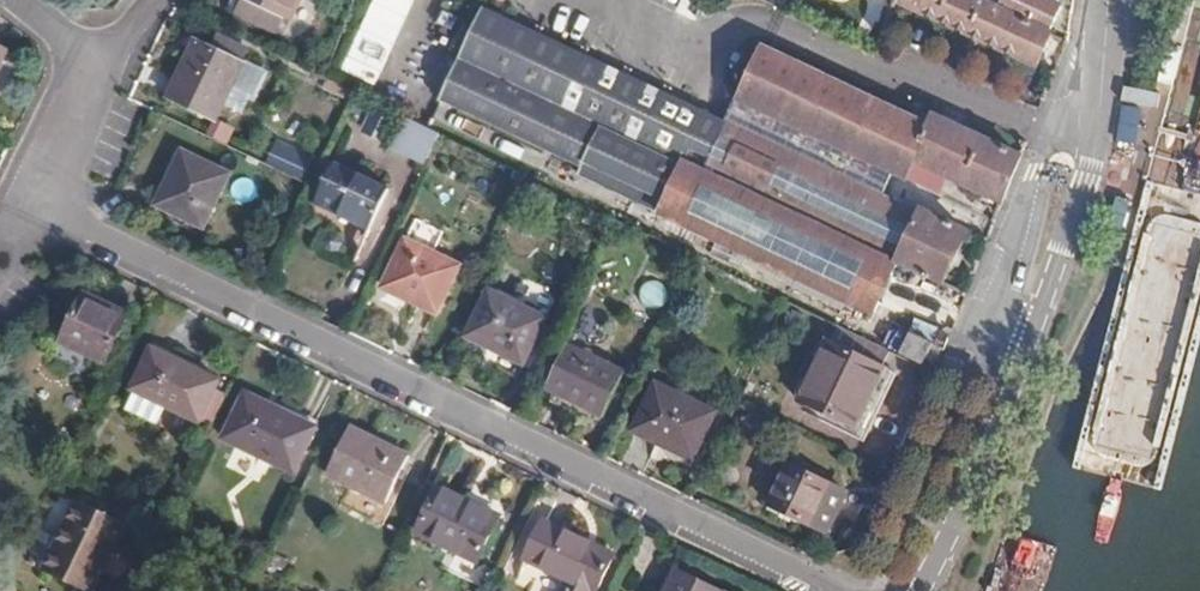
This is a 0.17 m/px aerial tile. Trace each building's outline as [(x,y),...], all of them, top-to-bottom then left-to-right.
[(238,3),(279,24),(286,11),(292,14),(299,0),(240,0),(238,3)] [(1040,67),(1055,35),(1052,34),(980,0),(909,0),(907,4),(1040,67)] [(1052,34),(1065,6),(1051,0),(980,0),(1052,34)] [(688,164),(665,216),(878,317),(903,268),(947,288),(972,234),(926,213),(923,218),(886,200),(898,174),(941,193),(949,177),(1006,204),(1024,158),(938,118),(933,128),(767,47),(731,124),(492,10),(453,86),(591,149),(603,124),(688,164)] [(218,31),(212,44),(239,57),(245,45),(218,31)] [(195,36),(167,91),(214,115),(223,96),(231,80),(247,88),(252,91),(263,69),(239,57),(212,44),(195,36)] [(378,91),(389,62),(354,49),(343,78),(378,91)] [(231,80),(223,96),(239,104),(247,88),(231,80)] [(445,100),(583,172),(579,180),(870,331),(878,317),(665,216),(688,164),(603,124),(591,149),(453,86),(445,100)] [(363,132),(381,139),(389,117),(372,110),(363,132)] [(405,118),(390,149),(426,167),(441,135),(405,118)] [(268,155),(299,170),(306,157),(274,141),(268,155)] [(180,148),(154,201),(201,224),(227,171),(180,148)] [(333,162),(313,204),(367,230),(388,189),(333,162)] [(402,240),(379,287),(431,312),(454,266),(402,240)] [(669,305),(665,282),(640,286),(644,310),(669,305)] [(67,285),(44,333),(87,354),(111,306),(67,285)] [(485,289),(462,337),(519,366),(543,317),(485,289)] [(901,345),(933,362),(939,350),(906,333),(901,345)] [(201,371),(136,339),(116,379),(181,411),(201,371)] [(563,346),(543,390),(597,417),(618,373),(563,346)] [(817,352),(788,413),(848,442),(877,382),(817,352)] [(905,352),(894,372),(918,385),(921,380),(929,383),(937,367),(905,352)] [(228,384),(206,429),(274,463),(296,418),(228,384)] [(649,386),(627,433),(686,461),(709,413),(649,386)] [(334,422),(312,468),(370,497),(393,450),(334,422)] [(781,468),(759,513),(782,526),(787,518),(826,539),(846,500),(781,468)] [(424,483),(403,527),(461,558),(483,511),(424,483)] [(46,570),(88,590),(95,590),(129,524),(78,500),(46,570)] [(598,551),(528,517),(510,555),(579,590),(598,551)] [(650,590),(704,590),(661,570),(650,590)]
